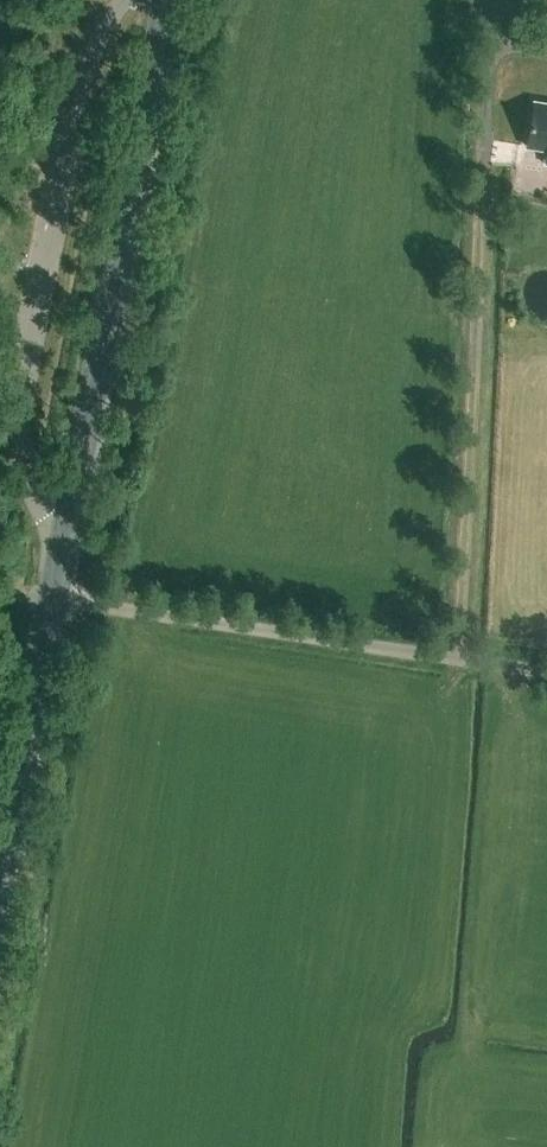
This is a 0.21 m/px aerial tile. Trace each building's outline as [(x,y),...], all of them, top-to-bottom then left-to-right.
[(535,100),(527,146),(546,149),(544,163),(546,163),(546,102),(535,100)]
